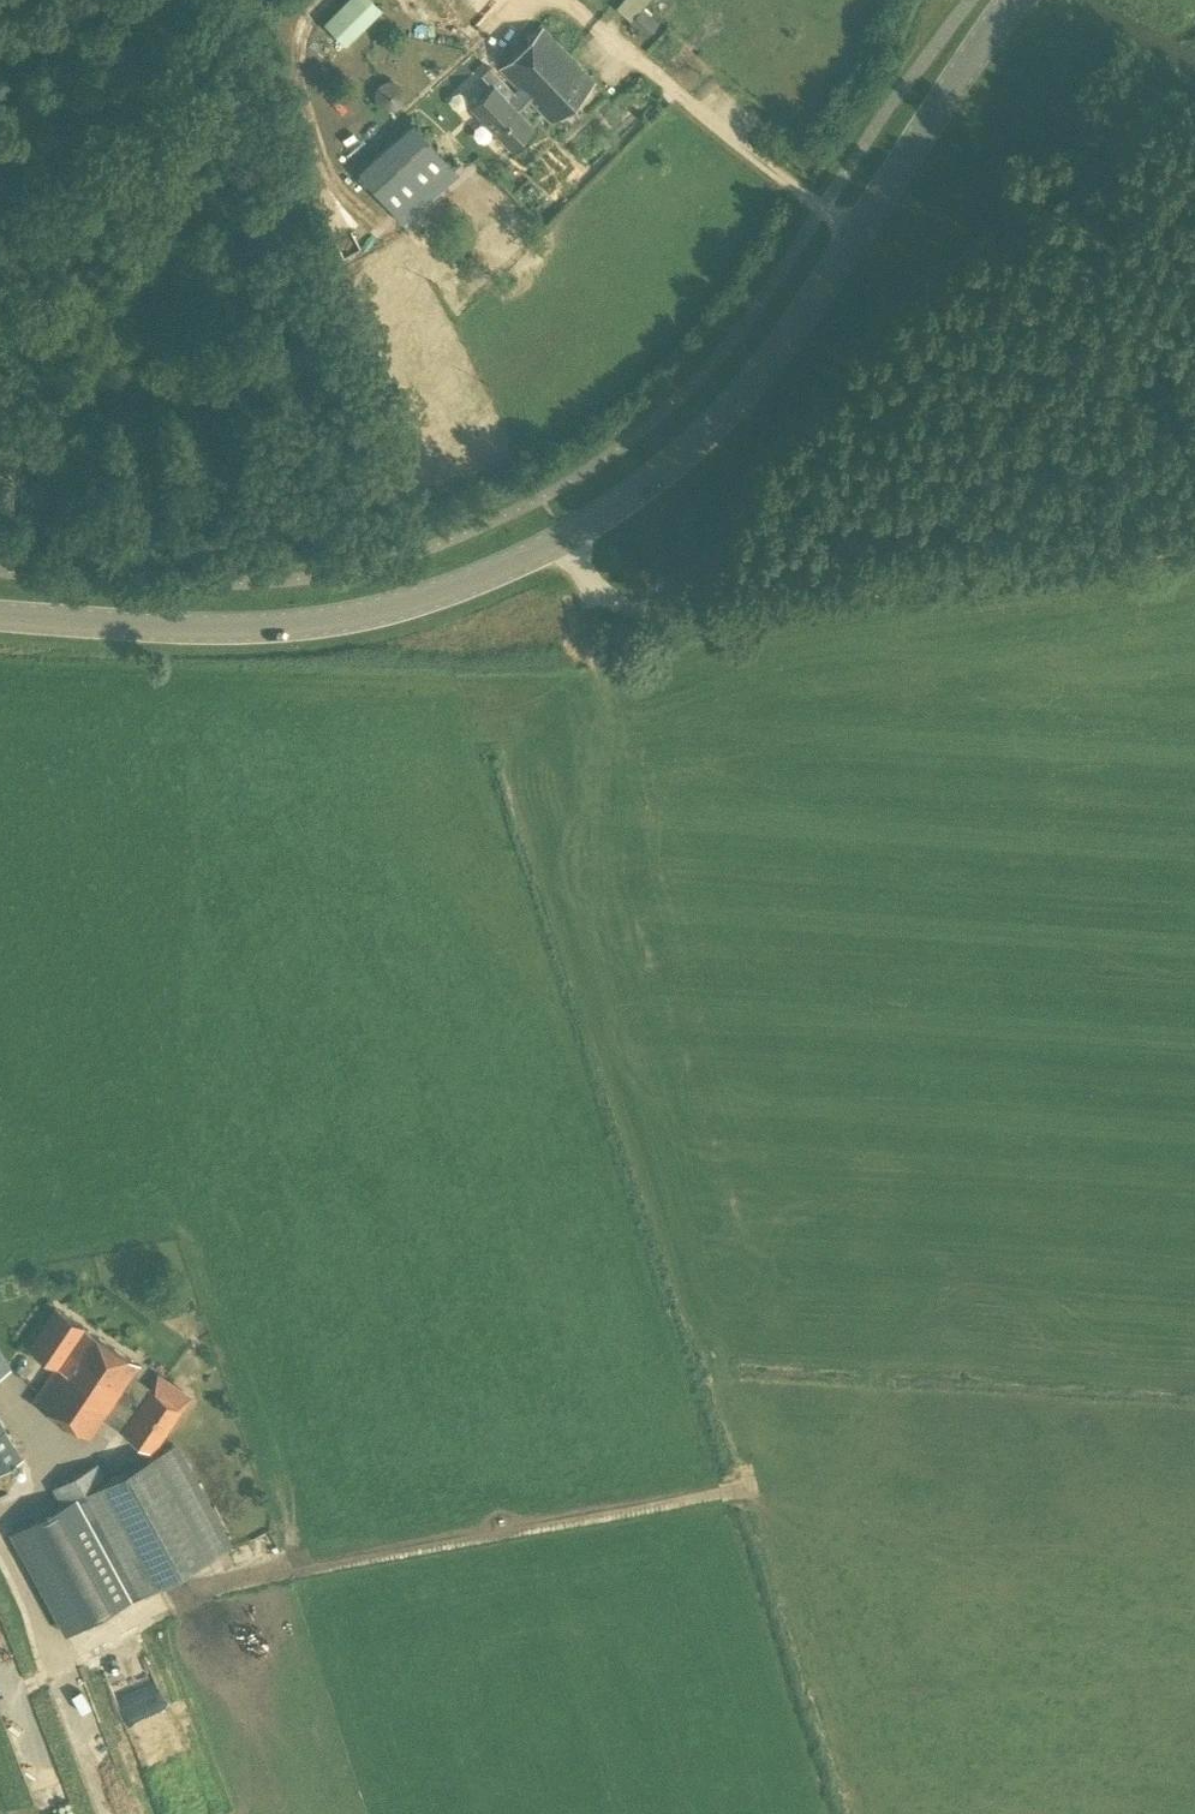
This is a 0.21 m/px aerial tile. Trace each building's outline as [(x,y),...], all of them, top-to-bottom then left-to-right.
[(381,7),(374,0),(340,0),(321,18),(343,42),(381,7)] [(642,7),(629,21),(646,37),(659,23),(642,7)] [(552,119),(593,81),(569,55),(542,27),(516,52),(501,66),(520,86),(508,97),(494,83),(471,104),(510,145),(533,123),(520,109),(531,98),(552,119)] [(403,224),(458,174),(411,122),(401,131),(356,171),(403,224)] [(153,1450),(180,1409),(132,1376),(140,1365),(56,1308),(31,1347),(58,1365),(35,1400),(91,1438),(105,1418),(153,1450)] [(22,1458),(0,1420),(0,1470),(22,1458)] [(228,1543),(174,1444),(108,1480),(99,1463),(54,1488),(63,1505),(15,1532),(70,1631),(228,1543)]
